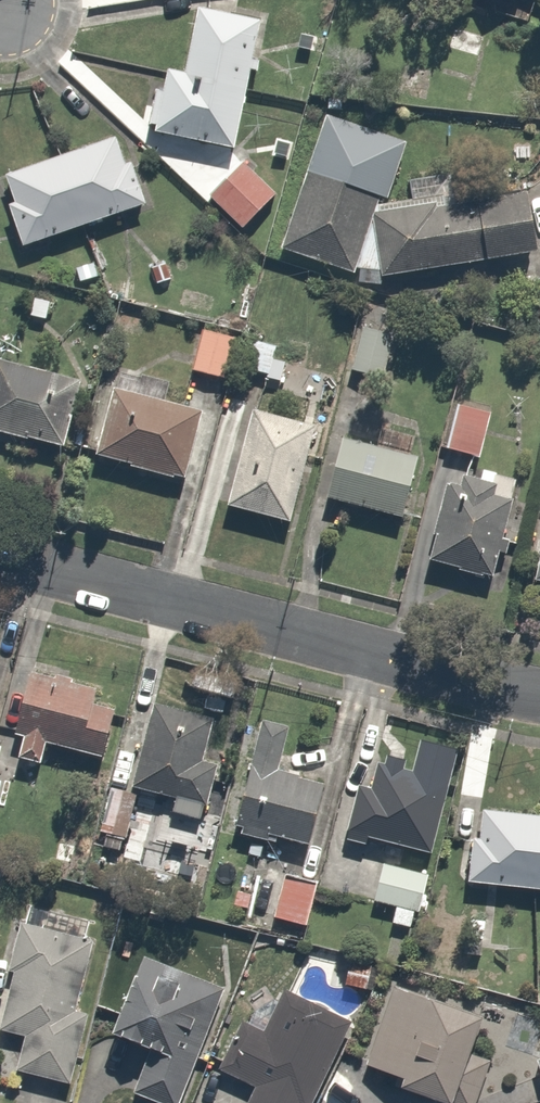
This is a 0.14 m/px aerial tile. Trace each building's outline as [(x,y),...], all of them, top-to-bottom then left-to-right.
[(228,146),(255,26),(197,12),(183,77),(160,72),(147,128),(228,146)] [(350,276),(353,267),(386,278),(535,249),(523,190),(451,204),(446,177),(406,185),(408,196),(375,204),(399,138),(323,111),(274,250),(350,276)] [(113,141),(1,186),(26,250),(139,204),(113,141)] [(285,187),(249,154),(206,200),(241,233),(285,187)] [(531,274),(539,340),(539,273),(531,274)] [(243,335),(201,323),(188,369),(230,381),(243,335)] [(0,361),(0,435),(59,452),(79,385),(0,361)] [(197,416),(112,388),(90,457),(175,484),(197,416)] [(492,410),(458,401),(445,451),(479,460),(492,410)] [(313,429),(253,411),(225,505),(285,523),(313,429)] [(421,457),(348,435),(329,499),(402,521),(421,457)] [(514,501),(451,481),(427,560),(490,579),(514,501)] [(529,586),(539,589),(539,537),(529,586)] [(86,692),(24,673),(5,733),(22,738),(16,758),(36,765),(43,741),(95,757),(109,715),(81,707),(86,692)] [(203,721),(153,705),(126,789),(173,804),(171,813),(198,822),(217,766),(191,758),(203,721)] [(290,724),(257,718),(238,831),(309,843),(320,776),(282,770),(290,724)] [(450,790),(352,768),(337,833),(435,856),(450,790)] [(464,885),(539,892),(539,823),(480,817),(478,834),(469,833),(464,885)] [(303,929),(316,893),(353,906),(370,860),(325,843),(311,879),(288,870),(271,917),(303,929)] [(369,905),(390,908),(388,927),(411,930),(413,912),(424,914),(430,873),(375,865),(369,905)] [(263,896),(236,885),(225,910),(252,922),(263,896)] [(18,921),(2,971),(15,975),(0,1021),(0,1032),(15,1037),(5,1068),(53,1084),(97,947),(18,921)] [(220,989),(141,956),(107,1037),(145,1053),(127,1095),(146,1102),(171,1102),(220,989)] [(375,964),(332,956),(327,984),(370,992),(375,964)] [(396,988),(364,1063),(405,1080),(401,1089),(435,1102),(470,1102),(484,1068),(462,1058),(478,1023),(396,988)] [(347,1025),(279,993),(263,1028),(238,1016),(213,1070),(254,1089),(248,1102),(311,1102),(347,1025)]
